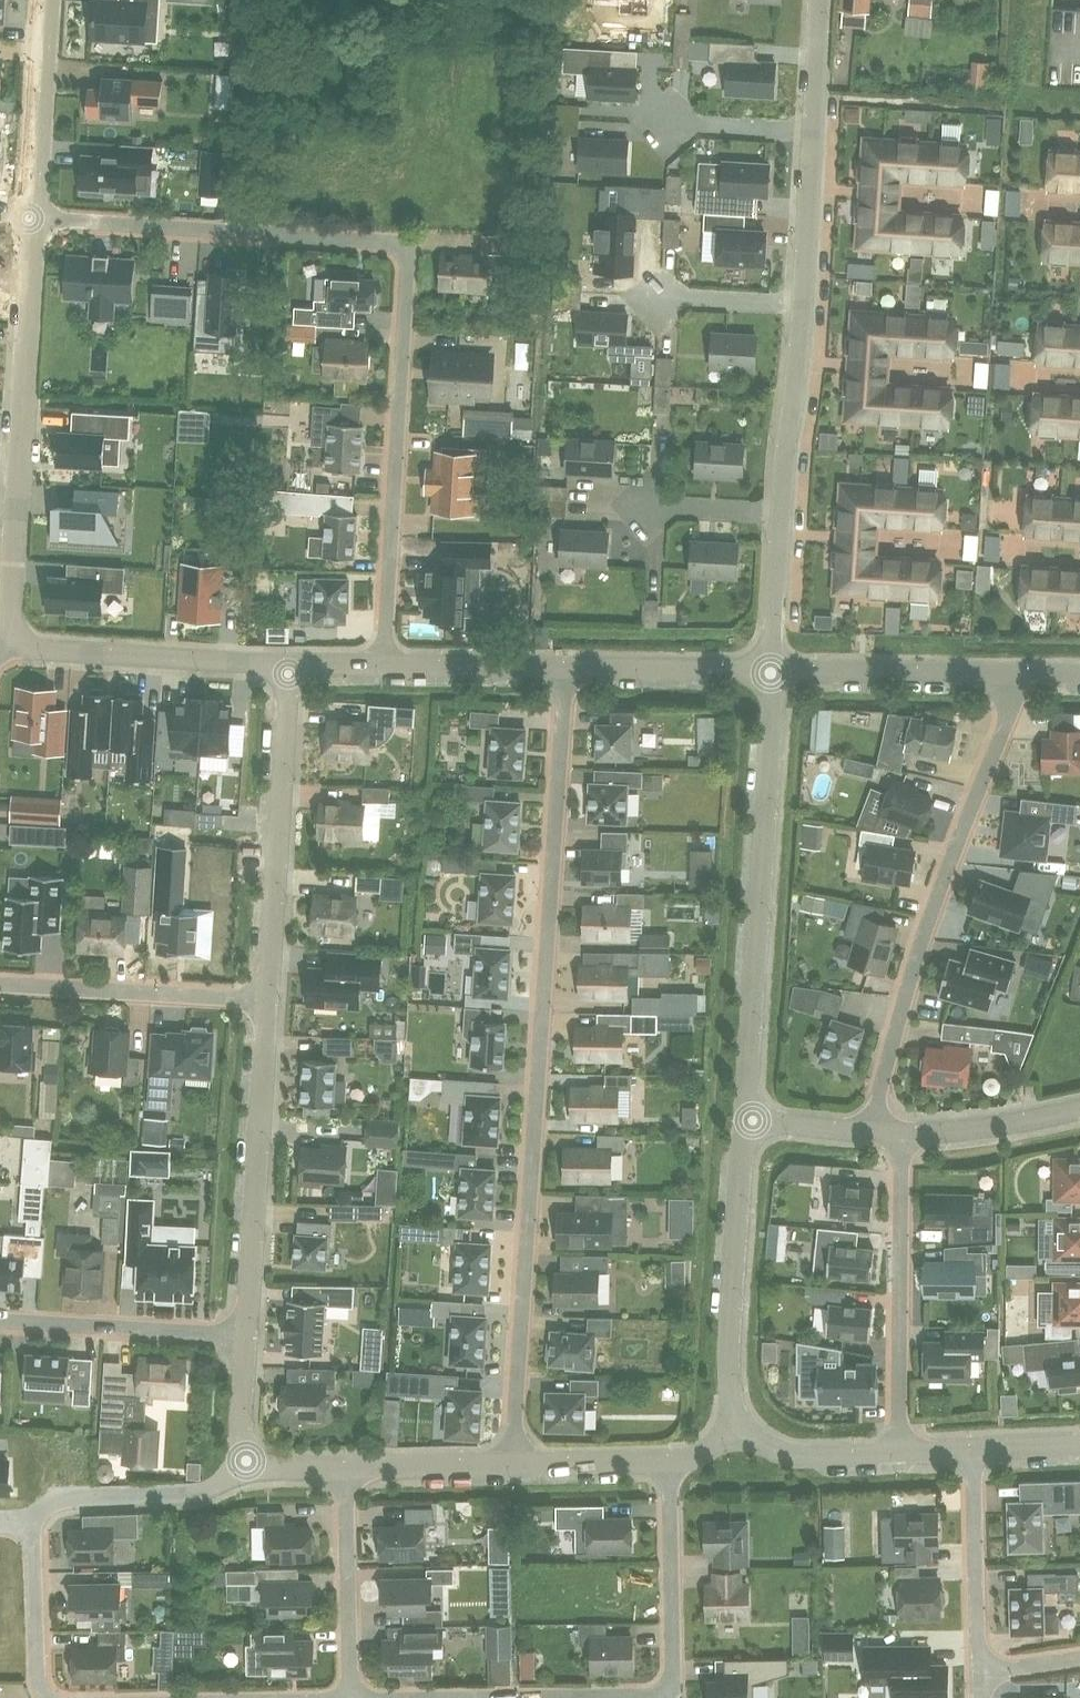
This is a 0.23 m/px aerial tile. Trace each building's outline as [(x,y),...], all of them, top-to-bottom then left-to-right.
[(133,1),(110,0),(94,0),(92,39),(144,42),(147,3),(160,4),(160,0),(133,0),(133,1)] [(619,13),(648,14),(649,0),(620,0),(619,13)] [(869,0),(842,0),(841,10),(868,12),(869,0)] [(906,32),(931,32),(932,0),(907,0),(906,32)] [(676,39),(691,40),(692,13),(677,12),(676,39)] [(674,66),(689,67),(691,40),(676,39),(674,66)] [(726,93),(774,96),(776,63),(762,62),(754,56),(755,44),(711,41),(710,61),(728,62),(726,93)] [(610,66),(611,50),(564,48),(563,72),(590,74),(589,98),(635,101),(637,68),(610,66)] [(977,60),(976,85),(989,86),(991,61),(977,60)] [(216,72),(215,88),(232,89),(233,73),(216,72)] [(156,80),(163,81),(163,79),(103,76),(102,87),(88,86),(86,117),(131,119),(132,101),(154,103),(156,80)] [(846,107),(845,121),(854,121),(860,116),(860,108),(846,107)] [(933,111),(920,110),(919,121),(932,122),(933,111)] [(987,132),(1001,133),(1002,118),(988,118),(987,132)] [(1033,131),(1020,131),(1020,143),(1033,143),(1033,131)] [(628,141),(580,138),(579,168),(627,171),(628,141)] [(864,163),(859,163),(858,181),(862,181),(862,193),(898,195),(899,178),(901,160),(882,159),(882,152),(883,141),(865,139),(864,163)] [(932,144),(883,141),(882,152),(882,159),(901,160),(899,178),(929,180),(932,144)] [(136,171),(150,172),(152,146),(124,144),(123,157),(84,155),(82,187),(86,188),(86,194),(104,195),(104,189),(114,189),(114,196),(133,197),(133,191),(135,191),(136,171)] [(964,173),(969,173),(970,156),(966,156),(966,146),(932,144),(929,180),(964,183),(964,173)] [(1079,190),(1079,153),(1076,153),(1076,148),(1058,147),(1058,152),(1051,152),(1051,161),(1046,161),(1045,178),(1050,179),(1049,188),(1079,190)] [(202,150),(200,178),(228,180),(230,152),(202,150)] [(698,185),(696,212),(705,212),(734,214),(736,214),(737,195),(768,197),(770,164),(724,161),(722,186),(698,185)] [(683,176),(668,175),(667,202),(681,203),(683,176)] [(597,212),(594,271),(629,273),(631,251),(633,251),(634,230),(632,230),(633,216),(639,216),(640,186),(620,185),(618,213),(597,212)] [(996,212),(1000,188),(987,186),(983,210),(996,212)] [(1018,213),(1020,189),(1007,188),(1005,212),(1018,213)] [(855,222),(860,222),(858,246),(876,247),(877,236),(877,229),(896,230),(897,212),(898,195),(862,193),(861,204),(856,204),(855,222)] [(704,230),(702,260),(717,261),(764,264),(766,233),(745,231),(733,231),(734,214),(705,212),(704,230)] [(893,248),(893,253),(910,254),(911,250),(924,250),(927,214),(897,212),(896,230),(877,229),(877,236),(876,247),(893,248)] [(952,257),(952,252),(959,253),(960,243),(965,244),(966,226),(961,226),(962,216),(927,214),(924,250),(935,251),(935,256),(952,257)] [(680,219),(666,218),(664,245),(679,246),(680,219)] [(982,233),(995,234),(996,220),(983,219),(982,233)] [(1079,261),(1079,246),(1079,224),(1047,222),(1046,231),(1041,231),(1040,249),(1045,249),(1044,258),(1051,259),(1051,264),(1068,265),(1069,260),(1079,261)] [(502,254),(516,255),(517,236),(504,235),(502,254)] [(72,276),(68,275),(66,296),(93,298),(92,307),(112,309),(113,299),(130,301),(132,279),(132,275),(127,274),(128,260),(109,259),(110,255),(95,254),(94,258),(74,257),(72,276)] [(486,290),(487,259),(443,256),(442,287),(486,290)] [(862,263),(861,277),(874,278),(875,264),(862,263)] [(922,282),(922,268),(908,268),(908,281),(922,282)] [(294,323),(289,323),(289,324),(316,326),(344,327),(345,308),(373,310),(373,307),(377,304),(378,294),(374,291),(375,281),(361,280),(361,276),(333,274),(332,278),(316,277),(314,308),(295,306),(294,323)] [(197,292),(193,350),(233,353),(237,276),(220,275),(219,280),(219,286),(211,286),(211,292),(197,292)] [(1009,276),(1008,289),(1020,289),(1021,277),(1009,276)] [(857,294),(872,294),(872,282),(857,281),(857,294)] [(906,294),(920,295),(921,284),(907,283),(906,294)] [(154,286),(152,317),(189,319),(191,288),(154,286)] [(889,310),(889,315),(871,313),(871,325),(870,332),(889,333),(888,351),(918,353),(920,317),(906,316),(906,311),(889,310)] [(580,312),(578,342),(608,344),(608,358),(634,359),(632,384),(650,385),(652,347),(626,345),(628,314),(580,312)] [(870,332),(871,325),(871,313),(854,312),(852,336),(847,336),(846,354),(851,354),(850,366),(887,368),(887,362),(888,351),(889,333),(870,332)] [(955,319),(948,318),(948,314),(931,312),(930,317),(920,317),(918,353),(952,355),(953,346),(958,346),(959,329),(954,328),(955,319)] [(1037,361),(1072,363),(1075,327),(1064,326),(1064,321),(1047,320),(1047,325),(1040,324),(1039,334),(1035,334),(1033,351),(1038,352),(1037,361)] [(316,326),(289,324),(288,340),(316,342),(316,326)] [(757,335),(713,333),(711,366),(755,369),(757,335)] [(344,340),(328,340),(326,375),(337,376),(336,394),(357,395),(358,377),(365,378),(365,369),(369,368),(370,356),(366,354),(367,346),(344,345),(344,340)] [(989,341),(975,340),(974,353),(988,353),(989,341)] [(998,340),(997,354),(1012,354),(1012,341),(998,340)] [(477,391),(489,392),(491,354),(438,351),(435,397),(476,400),(477,391)] [(672,358),(658,357),(656,384),(671,385),(672,358)] [(988,385),(988,360),(975,360),(974,384),(988,385)] [(995,361),(993,385),(1008,386),(1010,362),(995,361)] [(887,368),(850,366),(849,377),(845,377),(843,394),(848,395),(847,419),(864,420),(865,409),(866,402),(884,403),(886,385),(887,368)] [(655,410),(669,411),(671,385),(656,384),(655,410)] [(865,409),(864,420),(882,421),(881,426),(899,427),(899,422),(913,423),(915,387),(886,385),(884,403),(866,402),(865,409)] [(954,399),(949,398),(950,389),(915,387),(913,423),(923,424),(923,429),(941,430),(941,425),(948,426),(948,416),(953,416),(954,399)] [(969,394),(968,412),(984,413),(985,395),(969,394)] [(1057,433),(1067,434),(1070,397),(1035,395),(1035,404),(1030,404),(1029,421),(1033,422),(1033,431),(1039,432),(1039,436),(1057,438),(1057,433)] [(1070,397),(1067,434),(1079,434),(1079,398),(1070,397)] [(1002,401),(1001,420),(1012,420),(1013,402),(1002,401)] [(464,405),(463,431),(497,433),(498,407),(464,405)] [(313,444),(328,444),(326,471),(360,472),(362,426),(340,424),(341,409),(315,408),(313,444)] [(73,411),(73,412),(77,412),(76,433),(58,432),(57,463),(103,466),(105,437),(130,438),(131,415),(73,411)] [(821,431),(821,447),(837,448),(838,432),(821,431)] [(613,442),(569,440),(567,473),(611,476),(613,442)] [(744,444),(700,442),(698,475),(742,478),(744,444)] [(896,443),(895,453),(909,454),(910,444),(896,443)] [(427,469),(426,492),(435,493),(434,510),(472,512),(473,493),(474,476),(483,477),(484,450),(476,450),(476,449),(463,449),(462,454),(442,453),(438,452),(437,469),(427,469)] [(850,452),(849,464),(863,464),(863,453),(850,452)] [(896,455),(895,466),(910,467),(910,456),(896,455)] [(317,481),(316,492),(322,493),(330,493),(330,482),(317,481)] [(895,483),(877,482),(877,487),(860,486),(859,497),(859,504),(878,505),(876,523),(906,525),(909,489),(895,488),(895,483)] [(839,538),(875,540),(876,523),(878,505),(859,504),(859,497),(860,486),(842,484),(841,508),(836,508),(835,526),(839,526),(839,532),(839,538)] [(567,501),(568,486),(541,485),(540,499),(567,501)] [(937,486),(919,485),(919,489),(909,489),(906,525),(941,528),(941,518),(946,518),(947,501),(943,500),(943,491),(937,491),(937,486)] [(77,490),(75,508),(54,507),(52,538),(51,538),(51,540),(103,543),(103,541),(101,541),(103,511),(117,512),(118,492),(120,492),(120,491),(75,488),(75,489),(77,490)] [(257,518),(276,519),(278,490),(258,489),(257,518)] [(316,492),(291,491),(290,512),(303,512),(321,514),(322,493),(316,492)] [(1027,524),(1026,533),(1061,535),(1063,499),(1053,498),(1053,493),(1035,492),(1035,497),(1028,497),(1028,506),(1023,506),(1022,523),(1027,524)] [(1077,500),(1063,499),(1061,535),(1079,537),(1079,495),(1077,495),(1077,500)] [(228,498),(227,516),(240,517),(241,499),(228,498)] [(992,498),(990,528),(1006,529),(1008,499),(996,498),(992,498)] [(539,513),(566,515),(567,501),(540,499),(539,513)] [(977,512),(969,512),(962,517),(961,526),(976,527),(977,512)] [(326,513),(324,538),(325,538),(324,557),(334,558),(333,561),(350,562),(350,559),(354,559),(357,515),(326,513)] [(963,555),(963,529),(944,529),(943,554),(963,555)] [(608,532),(564,530),(562,563),(606,565),(608,532)] [(963,557),(976,558),(978,533),(965,532),(963,557)] [(997,559),(1000,535),(986,533),(983,557),(997,559)] [(837,566),(835,591),(853,592),(854,581),(854,574),(873,575),(874,557),(875,540),(839,538),(838,550),(833,550),(832,566),(837,566)] [(463,625),(462,625),(463,614),(464,595),(469,595),(470,567),(480,567),(491,567),(491,541),(444,540),(444,564),(444,566),(446,566),(445,573),(437,573),(429,572),(428,581),(424,581),(423,588),(423,589),(423,590),(423,594),(422,594),(422,595),(422,596),(423,596),(422,606),(425,607),(425,614),(432,614),(432,619),(441,619),(441,625),(463,626),(463,625)] [(738,544),(694,541),(692,575),(736,577),(738,544)] [(853,592),(870,593),(870,598),(887,599),(888,594),(902,595),(904,559),(874,557),(873,575),(854,574),(854,581),(853,592)] [(912,601),(929,602),(930,597),(936,598),(937,588),(942,589),(943,571),(938,571),(939,561),(904,559),(902,595),(912,596),(912,601)] [(978,563),(978,576),(991,577),(992,563),(978,563)] [(50,581),(48,610),(102,613),(103,592),(122,593),(124,567),(79,564),(78,577),(71,577),(70,582),(67,582),(50,581)] [(180,619),(218,621),(221,568),(183,565),(180,619)] [(1046,605),(1056,606),(1058,569),(1024,567),(1023,576),(1018,576),(1017,594),(1022,594),(1021,603),(1028,604),(1028,609),(1045,610),(1046,605)] [(960,569),(959,586),(972,587),(974,570),(960,569)] [(1058,569),(1056,606),(1070,607),(1070,611),(1079,612),(1079,570),(1058,569)] [(348,624),(349,579),(301,578),(301,623),(348,624)] [(644,599),(643,626),(657,627),(658,600),(644,599)] [(816,614),(815,627),(833,628),(833,615),(816,614)] [(900,620),(886,619),(886,632),(899,633),(900,620)] [(289,627),(267,627),(267,642),(289,642),(289,627)] [(86,693),(85,709),(71,708),(71,709),(72,709),(68,775),(92,776),(93,747),(111,748),(114,697),(115,697),(115,695),(103,694),(103,689),(89,688),(89,693),(86,693)] [(15,735),(14,754),(34,755),(34,750),(47,751),(63,752),(66,711),(54,710),(55,691),(18,689),(15,735)] [(150,780),(154,719),(155,719),(155,718),(142,717),(143,699),(140,698),(140,693),(126,693),(126,697),(115,697),(114,697),(111,748),(129,749),(127,779),(150,780)] [(158,734),(155,767),(173,768),(173,758),(201,760),(202,755),(201,755),(204,700),(187,698),(187,702),(176,701),(175,711),(174,735),(158,734)] [(201,760),(201,768),(227,770),(228,757),(232,705),(221,705),(222,701),(204,700),(201,755),(202,755),(201,760)] [(395,719),(396,705),(369,704),(368,718),(395,719)] [(471,726),(488,727),(489,713),(472,712),(471,726)] [(620,725),(598,725),(597,758),(631,758),(631,735),(634,735),(634,712),(620,712),(620,725)] [(1054,712),(1053,739),(1044,739),(1043,771),(1079,771),(1079,712),(1054,712)] [(717,716),(698,716),(699,754),(718,753),(717,716)] [(950,758),(956,728),(913,718),(906,748),(950,758)] [(369,724),(329,722),(328,730),(324,734),(323,744),(327,748),(327,756),(367,759),(369,724)] [(491,755),(490,775),(522,777),(526,729),(493,727),(491,755)] [(812,730),(811,749),(830,751),(832,732),(812,730)] [(875,764),(846,757),(843,770),(872,777),(875,764)] [(642,772),(626,771),(625,785),(591,783),(589,820),(626,822),(628,786),(641,786),(642,772)] [(644,774),(644,789),(664,789),(665,775),(644,774)] [(909,786),(894,780),(882,813),(886,815),(880,831),(907,836),(911,824),(921,828),(923,822),(929,819),(932,810),(930,805),(932,799),(908,790),(909,786)] [(483,800),(484,786),(465,785),(464,798),(483,800)] [(390,789),(364,787),(363,801),(389,803),(390,789)] [(61,821),(62,801),(14,798),(14,799),(13,818),(15,818),(61,821)] [(1045,858),(1049,818),(1074,821),(1076,804),(1024,798),(1022,813),(1008,811),(1003,853),(1045,858)] [(521,802),(488,800),(484,847),(517,850),(521,802)] [(364,807),(321,804),(321,811),(316,814),(315,824),(320,828),(319,835),(345,837),(345,841),(361,842),(364,807)] [(187,825),(196,826),(196,812),(197,809),(188,809),(187,825)] [(196,826),(222,828),(223,814),(196,812),(196,826)] [(801,822),(799,846),(818,848),(821,824),(801,822)] [(30,825),(29,842),(59,844),(66,844),(67,826),(60,826),(30,825)] [(862,829),(860,843),(869,845),(865,870),(881,872),(879,882),(893,884),(894,880),(909,882),(915,851),(894,848),(896,834),(862,829)] [(584,850),(583,881),(621,882),(621,867),(628,867),(628,851),(628,832),(602,831),(602,850),(584,850)] [(127,836),(126,851),(136,851),(137,836),(127,836)] [(158,847),(153,921),(157,921),(155,941),(158,941),(157,953),(180,954),(180,953),(178,953),(178,950),(196,951),(198,914),(181,913),(181,910),(183,910),(183,903),(182,903),(185,868),(185,867),(186,850),(186,849),(158,847)] [(428,856),(427,874),(440,874),(440,870),(458,871),(462,871),(462,858),(458,857),(441,857),(428,856)] [(466,872),(483,873),(479,920),(512,923),(515,875),(486,873),(487,859),(467,858),(466,872)] [(152,868),(124,866),(122,907),(149,908),(152,868)] [(690,869),(690,888),(712,888),(712,869),(690,869)] [(969,911),(1018,929),(1030,898),(1046,904),(1058,873),(1022,869),(1014,891),(981,878),(969,911)] [(43,950),(44,930),(62,932),(63,912),(65,877),(33,875),(32,896),(11,895),(8,948),(43,950)] [(382,876),(357,875),(356,890),(381,892),(382,876)] [(1064,876),(1063,887),(1076,888),(1077,877),(1064,876)] [(427,877),(425,889),(434,890),(435,877),(427,877)] [(644,908),(644,895),(644,893),(618,892),(617,907),(585,906),(585,937),(629,938),(630,908),(644,908)] [(801,892),(798,908),(821,913),(821,911),(824,897),(801,892)] [(356,899),(316,896),(313,930),(354,933),(356,899)] [(720,906),(720,897),(703,896),(703,906),(720,906)] [(854,901),(843,936),(859,941),(851,964),(857,966),(882,973),(896,926),(882,922),(886,907),(881,907),(855,901),(854,901)] [(102,913),(83,912),(82,931),(81,931),(79,933),(78,941),(80,944),(81,944),(81,947),(84,947),(84,948),(86,950),(95,951),(97,949),(97,948),(122,950),(124,919),(101,917),(102,913)] [(423,953),(445,954),(447,932),(424,931),(423,953)] [(454,953),(477,954),(474,995),(507,997),(510,949),(482,947),(483,934),(455,932),(454,953)] [(643,935),(643,953),(670,953),(670,935),(643,935)] [(1007,990),(1016,961),(970,947),(965,962),(949,957),(938,995),(989,1009),(996,986),(1007,990)] [(582,966),(581,997),(626,997),(626,976),(669,977),(670,953),(643,953),(613,952),(613,966),(582,966)] [(360,986),(379,987),(381,957),(330,954),(329,970),(311,969),(310,982),(305,982),(304,999),(309,999),(308,1003),(358,1006),(360,986)] [(1041,956),(1036,975),(1048,978),(1054,959),(1041,956)] [(698,957),(697,972),(711,972),(711,957),(698,957)] [(1073,984),(1071,998),(1079,1000),(1079,985),(1073,984)] [(843,996),(822,990),(816,1006),(838,1013),(843,996)] [(663,996),(662,1013),(697,1014),(697,992),(663,991),(663,996)] [(502,1067),(505,1023),(491,1022),(492,1008),(465,1006),(463,1034),(470,1041),(473,1041),(472,1065),(502,1067)] [(621,1059),(622,1032),(657,1032),(658,1013),(602,1013),(602,1027),(577,1027),(577,1058),(621,1059)] [(834,1019),(820,1061),(850,1071),(863,1029),(834,1019)] [(0,1027),(0,1066),(33,1068),(34,1052),(30,1051),(32,1026),(25,1025),(21,1021),(12,1020),(7,1024),(0,1024),(0,1027)] [(403,1059),(401,1020),(371,1021),(373,1060),(403,1059)] [(966,1041),(990,1043),(989,1050),(1003,1051),(1008,1063),(1007,1065),(1017,1069),(1031,1031),(968,1025),(966,1041)] [(125,1083),(139,1084),(141,1058),(127,1057),(128,1031),(122,1031),(118,1026),(109,1026),(104,1030),(98,1030),(96,1055),(92,1055),(91,1071),(126,1074),(125,1083)] [(214,1032),(209,1032),(207,1027),(193,1026),(190,1031),(185,1030),(185,1033),(169,1032),(169,1033),(154,1032),(149,1107),(171,1108),(173,1075),(211,1077),(214,1032)] [(352,1038),(327,1037),(326,1053),(352,1053),(352,1038)] [(954,1050),(928,1048),(927,1054),(923,1058),(922,1067),(925,1072),(925,1079),(967,1083),(970,1048),(954,1046),(954,1050)] [(305,1059),(301,1104),(305,1105),(304,1113),(329,1115),(330,1106),(333,1106),(337,1061),(305,1059)] [(45,1081),(45,1082),(46,1082),(59,1083),(60,1063),(46,1062),(46,1064),(45,1081)] [(573,1088),(573,1119),(620,1119),(620,1115),(631,1115),(631,1089),(632,1074),(605,1074),(605,1088),(573,1088)] [(465,1142),(497,1144),(501,1096),(473,1094),(474,1081),(445,1079),(443,1097),(468,1099),(465,1142)] [(39,1098),(39,1114),(53,1114),(53,1098),(39,1098)] [(697,1128),(697,1114),(682,1114),(682,1128),(697,1128)] [(141,1142),(158,1143),(159,1118),(143,1117),(141,1142)] [(397,1147),(399,1121),(367,1119),(365,1145),(397,1147)] [(13,1123),(12,1135),(35,1136),(36,1124),(13,1123)] [(566,1149),(566,1180),(610,1180),(611,1150),(625,1150),(625,1135),(599,1135),(598,1149),(566,1149)] [(23,1178),(50,1180),(52,1138),(26,1136),(23,1178)] [(303,1154),(298,1159),(298,1168),(302,1173),(301,1179),(343,1183),(346,1148),(330,1146),(329,1150),(304,1148),(303,1154)] [(132,1149),(131,1174),(148,1175),(169,1176),(171,1151),(150,1150),(132,1149)] [(493,1217),(496,1170),(468,1168),(469,1154),(449,1153),(448,1167),(463,1168),(460,1215),(493,1217)] [(1057,1198),(1047,1198),(1047,1210),(1073,1210),(1073,1199),(1079,1199),(1079,1160),(1057,1160),(1057,1198)] [(779,1173),(776,1178),(801,1181),(802,1163),(791,1162),(779,1173)] [(3,1256),(0,1256),(0,1287),(23,1289),(25,1274),(42,1275),(45,1236),(41,1236),(44,1184),(49,1185),(50,1180),(23,1178),(21,1199),(19,1219),(27,1220),(26,1235),(5,1233),(3,1256)] [(828,1215),(872,1220),(875,1187),(831,1183),(828,1215)] [(376,1190),(376,1204),(396,1205),(397,1192),(376,1190)] [(121,1195),(99,1193),(98,1211),(120,1212),(121,1195)] [(927,1195),(927,1224),(949,1224),(954,1224),(954,1240),(993,1240),(992,1213),(972,1213),(972,1195),(927,1195)] [(140,1263),(139,1286),(138,1296),(155,1297),(158,1302),(173,1302),(176,1298),(192,1299),(195,1246),(196,1228),(164,1227),(163,1244),(152,1244),(152,1226),(154,1200),(130,1199),(127,1262),(140,1263)] [(676,1233),(694,1234),(694,1200),(676,1199),(676,1233)] [(357,1203),(331,1203),(331,1218),(357,1218),(357,1203)] [(577,1208),(576,1213),(559,1213),(558,1244),(613,1245),(613,1242),(620,1242),(621,1209),(577,1208)] [(120,1217),(104,1216),(102,1242),(118,1243),(120,1217)] [(1056,1218),(1056,1257),(1047,1257),(1046,1272),(1079,1272),(1079,1219),(1056,1218)] [(330,1247),(332,1224),(317,1223),(316,1236),(297,1235),(294,1266),(325,1268),(327,1247),(330,1247)] [(767,1239),(766,1259),(785,1261),(787,1241),(788,1224),(769,1223),(767,1239)] [(422,1241),(423,1226),(401,1225),(400,1239),(422,1241)] [(443,1242),(458,1243),(455,1290),(488,1292),(491,1244),(463,1242),(464,1228),(444,1227),(443,1242)] [(874,1248),(817,1243),(814,1275),(871,1280),(874,1248)] [(102,1250),(71,1248),(67,1292),(74,1292),(78,1297),(87,1298),(92,1294),(98,1294),(102,1250)] [(926,1263),(926,1294),(973,1294),(987,1294),(987,1274),(987,1251),(968,1251),(966,1251),(966,1263),(944,1263),(926,1263)] [(582,1254),(582,1273),(556,1273),(556,1279),(551,1283),(551,1293),(556,1297),(556,1304),(598,1304),(598,1269),(609,1269),(609,1254),(582,1254)] [(663,1259),(665,1287),(687,1285),(684,1257),(663,1259)] [(1007,1264),(1007,1277),(1018,1277),(1018,1264),(1007,1264)] [(1056,1284),(1056,1293),(1040,1293),(1040,1324),(1046,1324),(1046,1338),(1058,1338),(1058,1323),(1079,1323),(1079,1284),(1056,1284)] [(314,1301),(292,1300),(290,1300),(289,1319),(284,1318),(283,1333),(288,1334),(287,1353),(322,1355),(325,1303),(352,1305),(353,1285),(315,1285),(314,1301)] [(870,1339),(873,1307),(844,1304),(845,1290),(811,1288),(810,1302),(829,1304),(826,1335),(870,1339)] [(486,1317),(461,1316),(462,1302),(434,1300),(433,1314),(454,1315),(451,1363),(484,1365),(486,1317)] [(401,1301),(399,1323),(411,1324),(413,1301),(401,1301)] [(552,1330),(551,1342),(548,1342),(547,1359),(550,1359),(549,1364),(567,1365),(567,1368),(584,1369),(584,1366),(591,1366),(593,1333),(552,1330)] [(926,1345),(926,1376),(970,1376),(970,1357),(983,1357),(984,1332),(956,1332),(947,1332),(947,1345),(926,1345)] [(1004,1360),(1024,1358),(1026,1370),(1027,1370),(1027,1368),(1049,1366),(1051,1386),(1059,1385),(1060,1391),(1077,1390),(1076,1383),(1079,1383),(1079,1354),(1072,1355),(1071,1348),(1074,1347),(1074,1339),(1076,1339),(1076,1338),(1023,1343),(1023,1342),(1002,1344),(1004,1360)] [(763,1341),(763,1360),(777,1360),(777,1341),(763,1341)] [(821,1400),(842,1400),(842,1390),(856,1390),(856,1400),(874,1400),(874,1396),(874,1386),(875,1386),(875,1380),(874,1380),(874,1371),(874,1367),(841,1367),(841,1350),(842,1350),(843,1349),(797,1341),(797,1373),(799,1373),(799,1375),(800,1375),(800,1373),(809,1373),(809,1398),(811,1398),(811,1396),(820,1396),(820,1398),(821,1398),(821,1400)] [(26,1353),(24,1385),(26,1386),(25,1399),(65,1402),(66,1388),(68,1388),(69,1373),(70,1357),(70,1356),(26,1353)] [(152,1392),(183,1394),(184,1387),(188,1384),(189,1373),(185,1369),(185,1363),(141,1360),(140,1375),(119,1374),(118,1386),(105,1385),(104,1418),(125,1419),(126,1400),(126,1399),(145,1401),(152,1401),(152,1392)] [(326,1383),(336,1383),(336,1369),(309,1368),(309,1386),(283,1385),(283,1392),(279,1396),(279,1406),(283,1410),(283,1416),(325,1417),(326,1383)] [(388,1371),(386,1393),(404,1394),(427,1395),(449,1397),(448,1417),(447,1436),(456,1437),(479,1438),(482,1390),(458,1389),(458,1376),(459,1375),(429,1373),(392,1371),(388,1371)] [(69,1373),(68,1388),(75,1388),(74,1403),(89,1404),(91,1378),(91,1374),(69,1373)] [(584,1430),(584,1393),(547,1392),(547,1429),(584,1430)] [(143,1420),(125,1419),(104,1418),(103,1431),(103,1432),(102,1449),(123,1450),(123,1446),(129,1446),(128,1462),(131,1462),(135,1466),(145,1467),(149,1463),(153,1463),(155,1430),(143,1429),(143,1420)] [(9,1492),(8,1461),(0,1461),(0,1492),(9,1492)] [(99,1468),(99,1475),(102,1480),(109,1480),(113,1476),(114,1470),(110,1465),(103,1464),(99,1468)] [(1009,1502),(1010,1550),(1033,1549),(1043,1549),(1043,1534),(1042,1513),(1079,1512),(1079,1480),(1032,1481),(1033,1502),(1029,1502),(1021,1502),(1009,1502)] [(605,1518),(604,1504),(556,1505),(556,1525),(578,1525),(578,1554),(606,1553),(606,1549),(631,1549),(631,1541),(635,1538),(635,1528),(631,1524),(631,1517),(605,1518)] [(407,1526),(381,1527),(381,1533),(377,1538),(377,1547),(381,1551),(382,1558),(424,1557),(423,1522),(433,1522),(433,1508),(406,1508),(407,1526)] [(552,1509),(541,1509),(542,1520),(552,1519),(552,1509)] [(284,1511),(258,1511),(258,1525),(268,1525),(269,1560),(311,1559),(311,1552),(315,1548),(315,1538),(310,1534),(310,1528),(285,1528),(284,1511)] [(924,1517),(924,1513),(910,1514),(910,1517),(896,1517),(897,1552),(902,1552),(903,1563),(934,1562),(933,1550),(939,1550),(938,1516),(924,1517)] [(113,1561),(113,1526),(117,1526),(117,1514),(105,1514),(106,1526),(96,1526),(96,1530),(71,1531),(71,1537),(66,1542),(66,1550),(71,1555),(71,1562),(113,1561)] [(747,1522),(705,1523),(706,1555),(716,1554),(716,1564),(748,1563),(747,1522)] [(490,1544),(491,1563),(508,1562),(508,1544),(490,1544)] [(845,1557),(845,1546),(825,1547),(826,1558),(845,1557)] [(489,1567),(490,1615),(510,1615),(509,1567),(489,1567)] [(427,1569),(427,1580),(382,1580),(382,1598),(388,1598),(388,1612),(424,1612),(424,1598),(430,1598),(430,1583),(454,1583),(454,1569),(427,1569)] [(257,1583),(256,1570),(227,1570),(227,1584),(257,1583)] [(134,1571),(134,1587),(167,1587),(167,1571),(134,1571)] [(743,1580),(743,1572),(710,1573),(711,1581),(706,1581),(707,1616),(721,1616),(721,1619),(735,1619),(735,1615),(749,1615),(748,1580),(743,1580)] [(1029,1588),(1011,1588),(1013,1633),(1044,1632),(1043,1588),(1056,1587),(1055,1573),(1029,1574),(1029,1588)] [(312,1581),(264,1582),(264,1600),(270,1600),(271,1614),(307,1613),(306,1599),(312,1599),(312,1581)] [(940,1581),(920,1581),(899,1582),(900,1615),(940,1614),(940,1604),(942,1604),(945,1601),(944,1593),(942,1591),(940,1591),(940,1581)] [(71,1585),(72,1604),(78,1604),(78,1617),(78,1624),(93,1624),(93,1630),(99,1630),(99,1631),(121,1630),(121,1617),(128,1617),(128,1601),(120,1602),(120,1585),(71,1585)] [(489,1657),(511,1657),(510,1624),(488,1624),(489,1657)] [(442,1625),(408,1626),(409,1640),(385,1640),(385,1658),(391,1658),(391,1672),(414,1672),(414,1677),(433,1677),(433,1640),(442,1640),(442,1625)] [(313,1641),(288,1641),(288,1628),(252,1628),(252,1644),(247,1644),(248,1674),(307,1673),(307,1659),(313,1659),(313,1641)] [(161,1629),(160,1646),(174,1646),(174,1630),(161,1629)] [(70,1660),(70,1669),(74,1674),(74,1680),(116,1679),(116,1645),(126,1644),(126,1630),(121,1630),(99,1631),(99,1648),(74,1649),(74,1655),(70,1660)] [(855,1635),(828,1635),(829,1657),(855,1657),(855,1635)] [(632,1637),(607,1637),(592,1637),(592,1671),(633,1670),(632,1637)] [(810,1657),(809,1642),(793,1642),(793,1657),(810,1657)] [(930,1647),(865,1647),(865,1681),(894,1681),(894,1697),(948,1697),(947,1666),(930,1666),(930,1647)] [(534,1676),(532,1650),(518,1651),(520,1676),(534,1676)] [(722,1681),(708,1681),(708,1697),(753,1697),(753,1683),(788,1673),(788,1658),(723,1659),(724,1673),(722,1673),(722,1681)] [(803,1659),(804,1672),(817,1672),(817,1659),(803,1659)] [(172,1690),(173,1671),(159,1671),(159,1689),(172,1690)]
